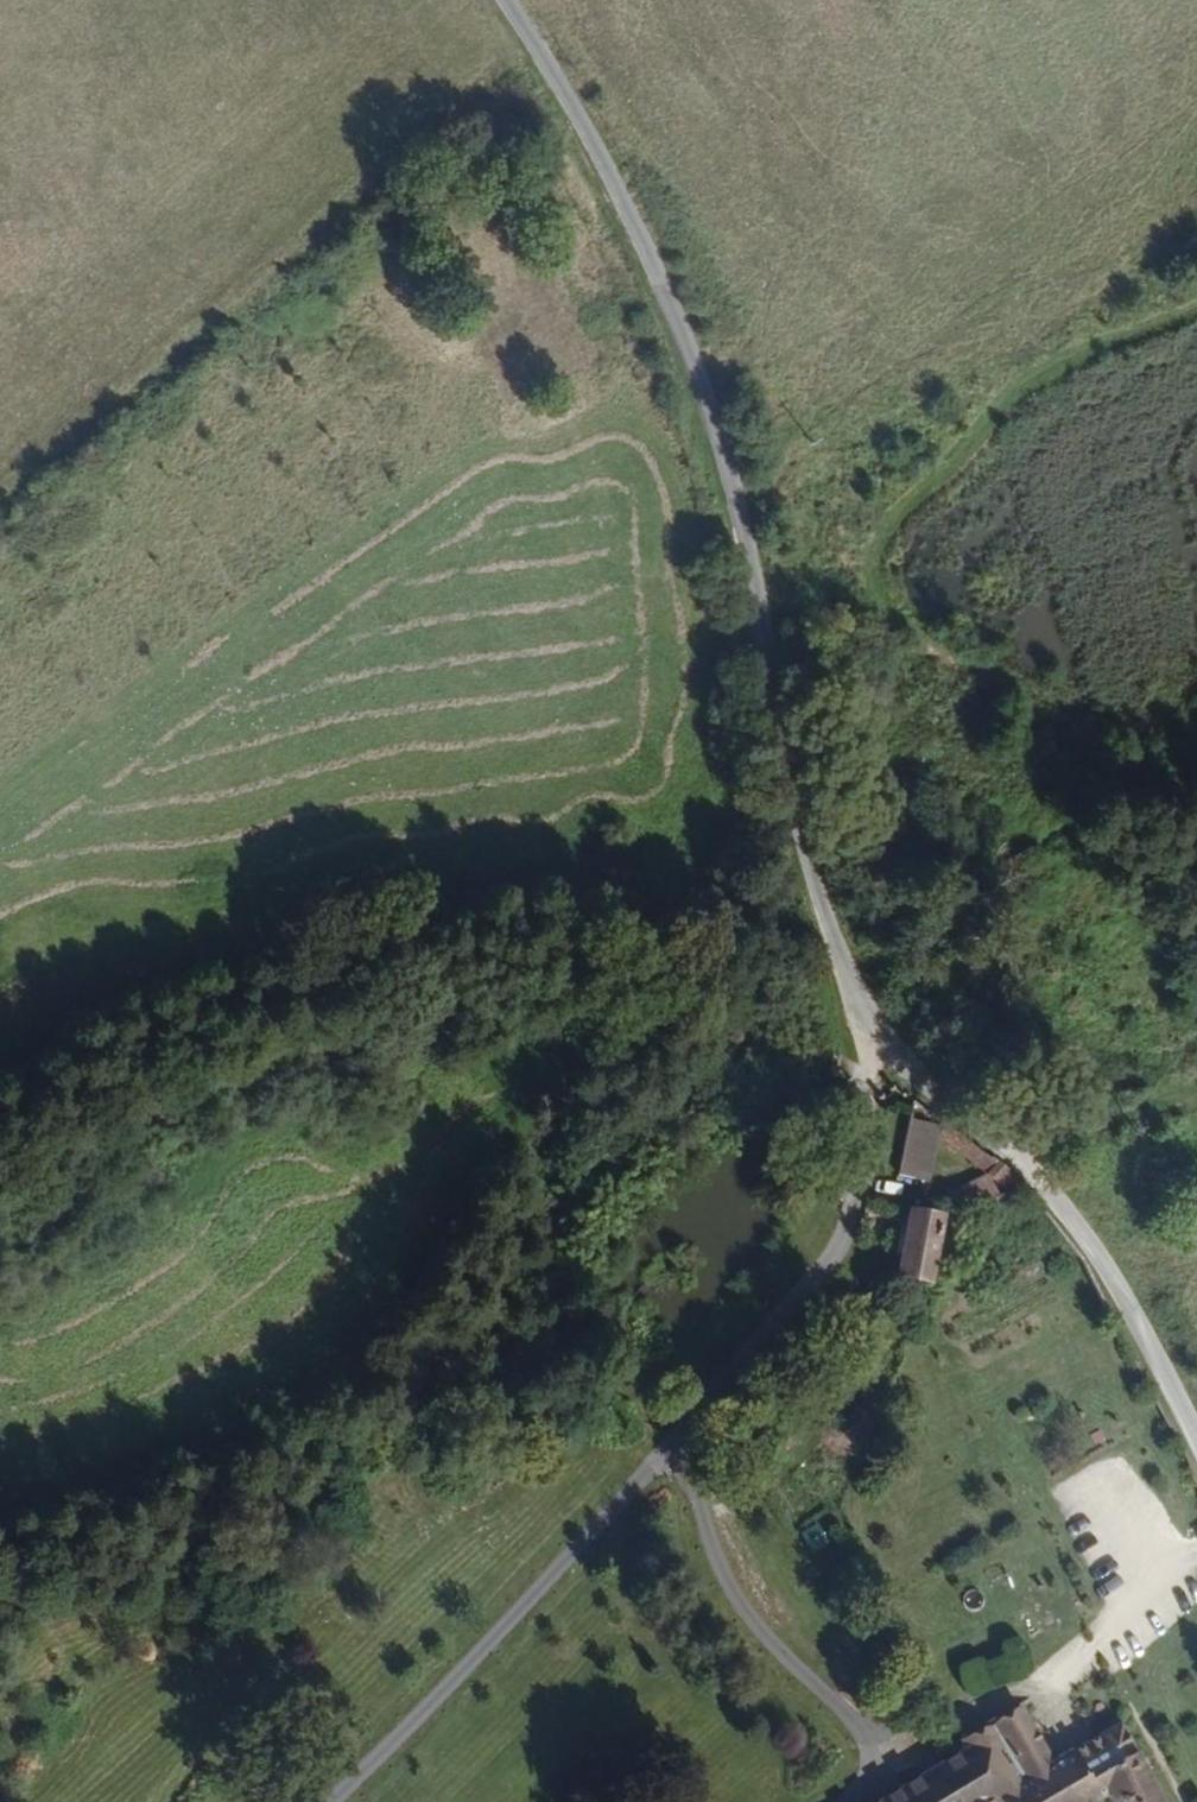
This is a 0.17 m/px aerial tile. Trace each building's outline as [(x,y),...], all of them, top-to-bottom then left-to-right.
[(908,1117),(893,1174),(923,1182),(939,1125),(908,1117)] [(973,1149),(961,1155),(1017,1221),(1031,1211),(973,1149)] [(897,1209),(889,1280),(929,1284),(937,1213),(897,1209)] [(806,1554),(826,1546),(816,1523),(796,1532),(806,1554)] [(1141,1755),(1068,1787),(1048,1753),(977,1785),(980,1792),(985,1801),(1166,1801),(1141,1755)] [(980,1792),(960,1801),(985,1801),(980,1792)]
